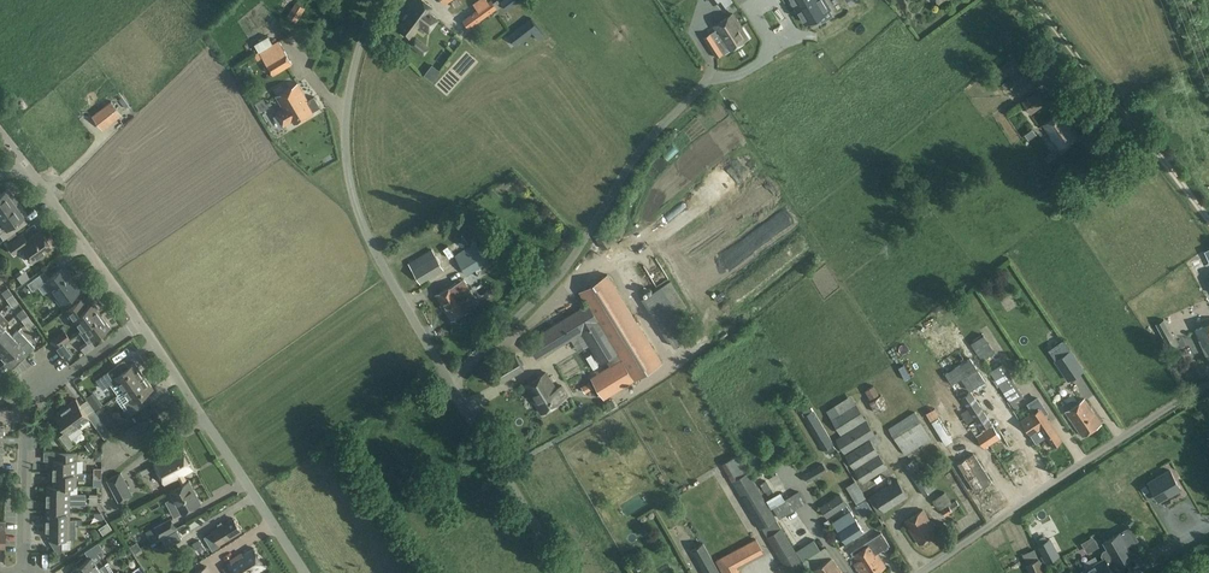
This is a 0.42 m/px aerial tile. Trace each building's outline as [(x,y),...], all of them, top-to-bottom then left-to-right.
[(429,30),(438,19),(429,12),(433,8),(423,0),(419,0),(398,28),(409,36),(419,23),(429,30)] [(496,8),(491,0),(489,0),(488,1),(487,0),(477,0),(473,3),(477,9),(462,20),(468,29),(496,8)] [(519,0),(502,0),(500,1),(507,11),(520,1),(519,0)] [(795,7),(804,23),(829,8),(825,0),(806,0),(795,7)] [(297,21),(305,7),(295,2),(287,16),(297,21)] [(722,53),(723,54),(729,51),(729,50),(748,38),(742,28),(733,14),(714,26),(716,30),(711,33),(703,37),(707,44),(716,57),(722,53)] [(516,46),(533,33),(539,40),(545,35),(538,26),(531,18),(507,35),(516,46)] [(325,41),(316,37),(309,51),(319,56),(325,41)] [(429,47),(416,37),(410,45),(423,55),(429,47)] [(257,60),(262,57),(273,75),(292,63),(279,41),(255,55),(257,60)] [(1006,79),(1015,92),(1031,80),(1023,68),(1006,79)] [(276,96),(282,107),(275,111),(284,126),(293,121),(294,123),(320,107),(314,96),(308,100),(298,83),(276,96)] [(732,86),(725,91),(730,99),(738,95),(732,86)] [(1030,112),(1032,110),(1044,101),(1036,91),(1022,101),(1030,112)] [(92,116),(103,130),(122,114),(111,100),(92,116)] [(1079,134),(1062,112),(1044,125),(1060,148),(1079,134)] [(107,137),(127,122),(122,116),(102,131),(107,137)] [(1058,159),(1053,152),(1045,157),(1050,165),(1058,159)] [(710,167),(718,160),(715,155),(707,161),(710,167)] [(736,193),(762,176),(755,165),(729,182),(736,193)] [(17,201),(7,188),(0,194),(0,213),(17,201)] [(1055,202),(1061,198),(1053,188),(1047,193),(1054,203),(1055,202)] [(1065,204),(1061,198),(1055,202),(1059,209),(1065,204)] [(26,214),(17,201),(0,213),(0,221),(2,223),(0,225),(0,236),(3,240),(14,232),(10,225),(26,214)] [(13,254),(22,247),(32,262),(52,248),(39,231),(26,241),(22,235),(7,245),(13,254)] [(605,231),(595,237),(602,249),(613,243),(605,231)] [(487,256),(485,257),(479,247),(457,260),(467,275),(484,265),(486,268),(492,264),(487,256)] [(409,264),(420,283),(444,269),(433,250),(409,264)] [(61,269),(48,278),(43,271),(26,283),(32,291),(46,280),(52,288),(49,290),(60,305),(79,291),(73,282),(71,283),(61,269)] [(604,399),(635,380),(663,363),(608,274),(579,291),(587,304),(526,341),(537,360),(574,337),(582,350),(589,345),(601,364),(617,354),(620,359),(590,377),(604,399)] [(451,320),(469,309),(479,303),(468,285),(458,290),(455,284),(436,295),(451,320)] [(674,347),(692,336),(661,286),(642,299),(668,341),(670,340),(674,347)] [(9,303),(15,298),(12,294),(6,299),(9,303)] [(15,298),(9,303),(12,307),(18,303),(15,298)] [(81,330),(100,315),(96,310),(97,308),(93,302),(86,308),(80,300),(64,311),(74,324),(76,323),(81,330)] [(769,317),(775,308),(768,304),(762,314),(769,317)] [(426,317),(430,324),(439,319),(435,312),(426,317)] [(87,343),(109,328),(100,315),(81,330),(79,331),(87,343)] [(24,324),(30,320),(27,316),(21,320),(24,324)] [(1208,318),(1201,321),(1204,326),(1196,330),(1208,358),(1208,320),(1208,318)] [(1170,331),(1164,319),(1155,324),(1162,336),(1170,331)] [(30,320),(24,324),(27,329),(33,324),(30,320)] [(432,334),(441,331),(439,324),(430,327),(432,334)] [(12,336),(3,326),(0,329),(0,347),(12,336)] [(34,346),(18,330),(12,336),(0,347),(0,354),(2,356),(0,358),(5,363),(0,368),(0,375),(2,377),(34,346)] [(50,340),(55,348),(63,343),(69,338),(63,330),(50,340)] [(72,354),(63,343),(55,348),(64,360),(72,354)] [(1058,360),(1072,379),(1084,371),(1070,351),(1058,360)] [(985,380),(970,357),(945,373),(952,384),(961,378),(969,390),(985,380)] [(124,390),(144,376),(135,363),(122,372),(117,365),(96,380),(103,389),(110,384),(117,394),(124,390)] [(1025,403),(1027,401),(1003,363),(1000,365),(989,372),(1015,412),(1026,405),(1025,403)] [(541,413),(563,400),(569,396),(562,385),(556,388),(546,373),(525,386),(541,413)] [(144,376),(124,390),(130,398),(123,403),(131,414),(145,405),(140,398),(153,388),(144,376)] [(585,394),(593,389),(589,382),(581,387),(585,394)] [(873,385),(865,390),(870,399),(878,393),(873,385)] [(952,389),(940,398),(948,409),(960,400),(952,389)] [(962,398),(976,420),(969,425),(984,448),(1001,437),(971,391),(962,398)] [(881,395),(869,402),(876,413),(888,406),(881,395)] [(1062,440),(1040,408),(1043,406),(1038,398),(1030,403),(1035,411),(1021,420),(1031,434),(1041,428),(1053,446),(1062,440)] [(65,407),(79,426),(89,418),(104,439),(111,434),(95,411),(88,415),(76,399),(65,407)] [(1101,423),(1096,415),(1084,399),(1066,412),(1083,436),(1101,423)] [(831,418),(841,435),(842,435),(836,439),(863,484),(888,468),(875,446),(882,441),(877,433),(875,433),(866,419),(856,403),(831,418)] [(79,426),(65,407),(54,415),(66,431),(59,436),(69,450),(76,445),(68,433),(79,426)] [(802,413),(825,453),(836,447),(812,407),(802,413)] [(926,416),(957,463),(967,456),(958,443),(959,442),(942,414),(940,415),(936,409),(926,416)] [(888,428),(905,455),(932,438),(915,412),(888,428)] [(1020,425),(1002,437),(1023,469),(1041,458),(1020,425)] [(192,470),(186,457),(181,449),(182,449),(179,443),(168,449),(170,455),(155,463),(165,484),(192,470)] [(53,473),(76,473),(77,460),(76,460),(77,452),(57,452),(57,459),(54,459),(53,473)] [(748,471),(738,454),(722,464),(732,481),(732,482),(761,529),(762,529),(766,537),(788,572),(795,572),(806,567),(748,471)] [(913,459),(904,465),(924,496),(936,488),(932,483),(929,485),(913,459)] [(985,462),(967,474),(986,502),(1003,490),(985,462)] [(823,464),(803,475),(807,482),(827,471),(823,464)] [(1170,470),(1149,482),(1159,500),(1180,488),(1170,470)] [(47,486),(76,486),(76,478),(84,478),(84,473),(76,473),(53,473),(53,485),(47,485),(47,486)] [(119,501),(132,495),(120,473),(107,480),(119,501)] [(862,517),(873,511),(853,476),(843,482),(857,505),(855,506),(862,517)] [(897,479),(868,498),(879,515),(908,496),(897,479)] [(169,491),(173,497),(166,501),(174,517),(181,513),(200,503),(189,481),(169,491)] [(1144,493),(1149,490),(1146,485),(1141,487),(1144,493)] [(76,486),(47,486),(47,499),(86,499),(86,494),(70,493),(70,486),(76,486)] [(798,491),(772,507),(780,518),(805,503),(798,491)] [(945,492),(934,499),(941,509),(951,502),(945,492)] [(819,507),(827,518),(847,505),(840,493),(819,507)] [(47,512),(70,512),(70,504),(86,504),(86,499),(47,499),(47,512)] [(942,510),(945,516),(960,506),(956,500),(942,510)] [(923,510),(905,522),(920,544),(938,532),(923,510)] [(851,511),(832,523),(846,544),(864,532),(851,511)] [(70,512),(47,512),(46,525),(76,525),(76,520),(69,520),(70,512)] [(1138,517),(1143,527),(1152,523),(1146,512),(1138,517)] [(160,538),(177,529),(171,517),(153,526),(154,527),(146,531),(151,542),(160,537),(160,538)] [(787,524),(798,547),(811,541),(800,518),(787,524)] [(226,540),(240,531),(233,519),(218,527),(219,528),(212,532),(219,543),(226,539),(226,540)] [(103,525),(107,532),(112,529),(107,522),(103,525)] [(76,525),(46,525),(46,538),(49,538),(49,540),(58,553),(62,550),(62,538),(76,538),(76,525)] [(107,532),(103,525),(98,528),(103,535),(107,532)] [(1115,561),(1117,565),(1133,555),(1127,545),(1137,539),(1130,527),(1104,542),(1108,549),(1103,551),(1102,554),(1104,558),(1079,572),(1114,572),(1109,565),(1115,561)] [(182,539),(177,530),(162,538),(166,547),(182,539)] [(852,552),(858,562),(854,564),(860,572),(875,572),(886,566),(877,553),(889,545),(881,533),(852,552)] [(1050,537),(1037,544),(1046,562),(1060,555),(1050,537)] [(99,568),(96,563),(100,560),(100,556),(98,553),(103,549),(98,542),(84,551),(89,558),(72,569),(75,572),(91,572),(99,568)] [(703,543),(692,549),(706,572),(721,572),(703,543)] [(228,564),(222,568),(226,572),(255,572),(265,567),(253,548),(228,564)] [(813,568),(816,572),(843,572),(832,556),(813,568)] [(1038,558),(1037,558),(1036,556),(1026,560),(1027,563),(1025,564),(1029,572),(1045,572),(1038,558)] [(111,572),(113,571),(107,562),(99,568),(91,572),(112,572),(111,572)]
